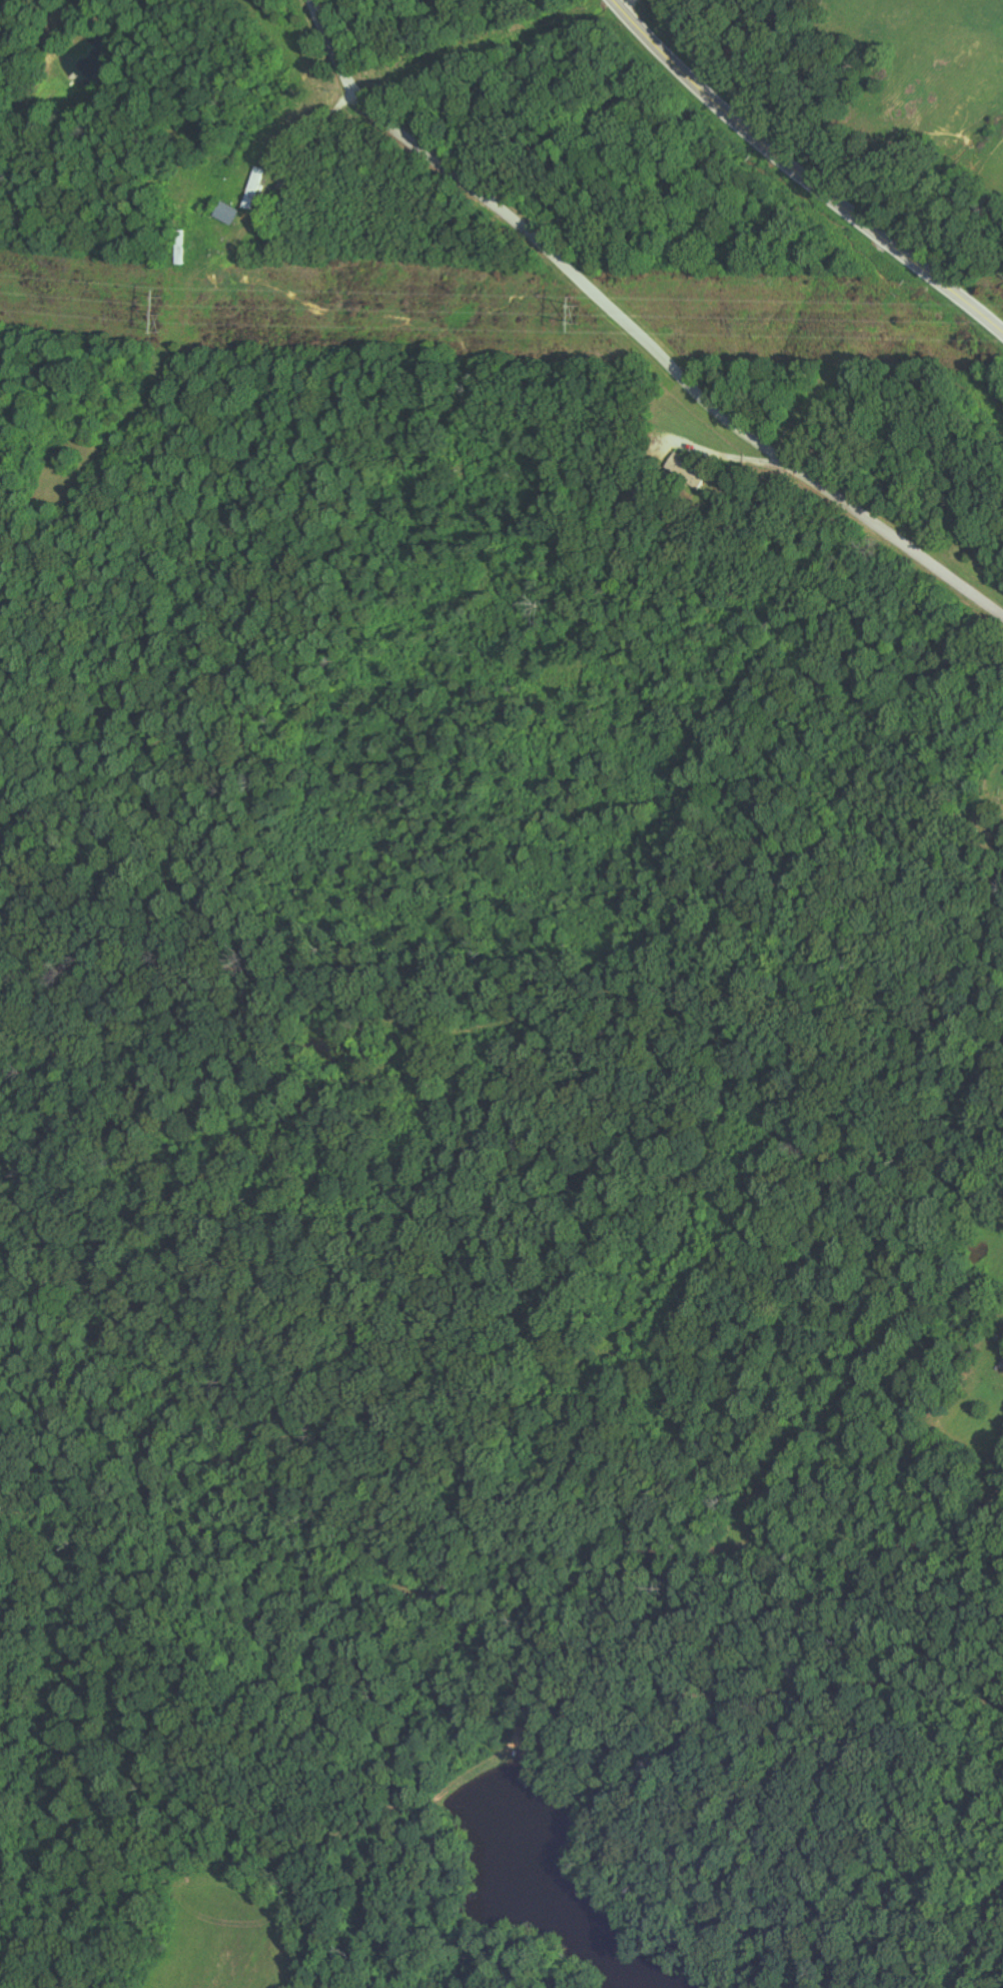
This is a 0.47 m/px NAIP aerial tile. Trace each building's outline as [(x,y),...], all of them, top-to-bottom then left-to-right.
[(211,216),(231,224),(238,209),(218,200),(211,216)]
